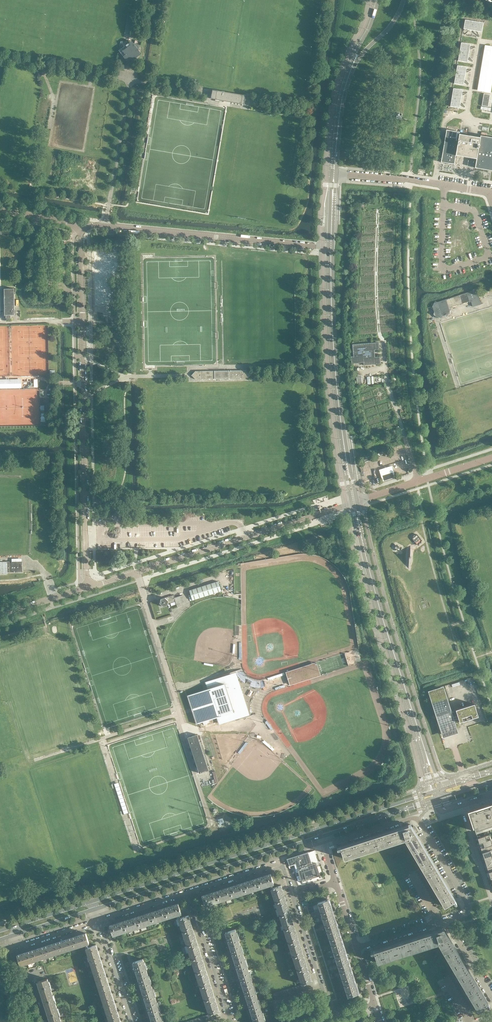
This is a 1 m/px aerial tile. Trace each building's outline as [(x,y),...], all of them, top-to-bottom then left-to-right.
[(465,20),(463,29),(472,30),(474,21),(465,20)] [(474,21),(472,30),(481,32),(483,23),(474,21)] [(141,54),(139,51),(140,44),(134,43),(132,41),(130,42),(122,41),(121,47),(123,48),(119,50),(122,54),(121,61),(127,62),(128,63),(141,54)] [(461,43),(460,51),(468,53),(470,44),(461,43)] [(476,86),(490,88),(491,78),(491,50),(483,49),(476,86)] [(460,51),(458,60),(467,62),(468,53),(460,51)] [(457,65),(456,74),(465,76),(466,67),(457,65)] [(456,74),(454,83),(463,85),(465,76),(456,74)] [(453,88),(452,97),(461,99),(462,90),(453,88)] [(452,97),(450,106),(459,107),(461,99),(452,97)] [(45,114),(45,110),(48,111),(50,100),(46,99),(46,100),(45,100),(45,99),(41,98),(39,113),(38,113),(36,121),(45,123),(47,114),(45,114)] [(480,135),(480,138),(459,134),(460,132),(446,130),(441,162),(454,164),(456,155),(476,159),(475,168),(481,169),(491,171),(491,137),(480,135)] [(459,245),(449,248),(453,264),(463,261),(459,245)] [(15,315),(14,294),(14,288),(4,289),(5,315),(6,315),(6,318),(11,318),(11,315),(15,315)] [(457,305),(457,304),(463,302),(463,303),(469,301),(469,300),(472,299),(472,301),(471,301),(473,306),(481,304),(479,299),(478,299),(477,295),(478,295),(476,290),(471,291),(472,292),(467,294),(466,293),(437,302),(435,301),(434,303),(432,304),(433,306),(431,309),(434,310),(434,312),(433,314),(435,315),(436,318),(438,317),(441,318),(442,316),(444,315),(447,316),(448,314),(450,313),(449,311),(450,309),(450,308),(450,307),(457,305)] [(373,357),(372,350),(375,350),(374,342),(352,344),(353,356),(351,356),(351,364),(363,363),(364,365),(376,364),(375,357),(373,357)] [(248,378),(252,374),(248,370),(243,370),(242,371),(242,370),(229,370),(229,371),(218,371),(218,370),(216,370),(216,371),(215,371),(202,371),(200,371),(195,371),(191,375),(196,379),(200,379),(202,379),(215,379),(226,378),(226,379),(227,379),(227,378),(229,378),(229,379),(242,378),(243,378),(248,378)] [(21,379),(9,379),(9,378),(6,378),(6,379),(0,380),(0,389),(21,388),(21,379)] [(417,534),(412,538),(417,544),(422,541),(417,534)] [(22,561),(11,561),(11,563),(0,563),(0,572),(22,572),(22,561)] [(221,591),(218,581),(189,590),(192,600),(221,591)] [(185,604),(183,595),(174,598),(173,595),(159,599),(161,606),(176,601),(177,607),(185,604)] [(251,715),(237,671),(236,670),(225,674),(226,676),(206,683),(208,689),(187,695),(196,724),(217,717),(219,723),(239,717),(240,719),(251,715)] [(457,730),(453,720),(458,718),(460,722),(478,716),(474,704),(456,709),(458,716),(453,717),(444,688),(429,693),(442,734),(457,730)] [(209,770),(200,742),(198,735),(197,734),(188,737),(189,741),(190,741),(190,742),(189,742),(199,773),(209,770)] [(202,740),(200,741),(209,769),(211,768),(202,740)] [(120,781),(115,783),(124,813),(129,812),(120,781)] [(469,812),(477,837),(475,838),(474,838),(474,839),(491,893),(491,804),(469,811),(469,812)] [(457,903),(416,833),(410,824),(337,848),(338,849),(339,849),(341,848),(344,858),(405,839),(421,867),(423,870),(424,872),(426,875),(426,876),(427,877),(429,880),(430,882),(432,885),(433,888),(435,890),(436,893),(438,895),(439,898),(441,900),(442,903),(444,906),(453,901),(454,902),(455,902),(455,903),(457,903)] [(320,874),(317,866),(316,862),(312,864),(308,852),(293,856),(301,880),(302,880),(302,881),(310,879),(311,879),(312,878),(319,876),(319,875),(320,874)] [(274,884),(271,873),(257,878),(260,888),(270,885),(272,884),(274,884)] [(260,888),(257,878),(243,882),(246,892),(260,888)] [(246,892),(243,882),(229,887),(233,897),(246,892)] [(281,885),(273,888),(271,888),(275,902),(286,899),(281,885)] [(233,897),(229,887),(216,891),(219,901),(233,897)] [(219,901),(216,891),(202,896),(205,906),(219,901)] [(290,913),(286,899),(275,902),(280,916),(290,913)] [(332,913),(328,899),(318,903),(322,916),(332,913)] [(181,913),(178,903),(164,908),(168,918),(181,913)] [(168,918),(164,908),(151,912),(154,922),(168,918)] [(154,922),(151,912),(137,916),(140,926),(154,922)] [(294,926),(290,913),(280,916),(284,929),(294,926)] [(336,926),(332,913),(322,916),(327,929),(336,926)] [(193,929),(189,915),(181,917),(179,918),(183,932),(193,929)] [(140,926),(137,916),(123,921),(127,931),(140,926)] [(127,931),(123,921),(110,925),(113,935),(127,931)] [(299,940),(294,926),(284,929),(289,943),(299,940)] [(341,940),(336,926),(327,929),(331,943),(341,940)] [(490,1006),(444,928),(370,951),(371,953),(372,953),(374,952),(377,962),(438,943),(455,971),(456,974),(458,976),(459,979),(461,981),(462,984),(464,986),(465,989),(467,991),(468,994),(470,996),(471,999),(473,1001),(474,1004),(476,1007),(478,1010),(487,1004),(488,1006),(489,1007),(490,1006)] [(197,942),(193,929),(183,932),(187,945),(197,942)] [(240,942),(237,936),(235,929),(225,932),(230,946),(240,942)] [(89,943),(86,933),(72,937),(75,947),(85,944),(87,944),(89,943)] [(75,947),(72,937),(58,942),(62,952),(75,947)] [(303,953),(299,940),(289,943),(293,957),(303,953)] [(345,953),(341,940),(331,943),(335,956),(345,953)] [(62,952),(58,942),(45,946),(48,956),(62,952)] [(202,956),(197,942),(187,945),(192,959),(202,956)] [(244,956),(242,949),(240,942),(230,946),(234,959),(244,956)] [(101,958),(98,951),(96,945),(88,947),(86,948),(91,962),(101,958)] [(48,956),(45,946),(31,950),(34,960),(48,956)] [(34,960),(31,950),(17,955),(20,965),(34,960)] [(307,967),(303,953),(293,957),(297,970),(307,967)] [(349,966),(345,953),(335,956),(339,970),(349,966)] [(206,970),(202,956),(192,959),(196,973),(206,970)] [(248,969),(246,963),(244,956),(234,959),(238,972),(248,969)] [(105,972),(101,958),(91,962),(95,975),(105,972)] [(147,972),(145,965),(143,959),(133,962),(137,975),(147,972)] [(354,980),(349,966),(339,970),(344,983),(354,980)] [(312,981),(307,967),(297,970),(302,984),(304,983),(307,982),(312,981)] [(253,983),(250,976),(248,969),(238,972),(243,986),(253,983)] [(211,983),(206,970),(196,973),(201,986),(211,983)] [(109,986),(105,972),(95,975),(99,989),(109,986)] [(152,986),(149,979),(147,972),(137,975),(142,989),(152,986)] [(52,992),(50,985),(47,978),(38,981),(42,995),(52,992)] [(358,993),(354,980),(344,983),(348,997),(358,993)] [(215,997),(211,983),(201,986),(205,1000),(215,997)] [(257,996),(255,989),(253,983),(243,986),(247,999),(257,996)] [(114,999),(109,986),(99,989),(104,1003),(114,999)] [(156,999),(154,992),(152,986),(142,989),(146,1002),(156,999)] [(56,1005),(54,999),(52,992),(42,995),(46,1008),(56,1005)] [(261,1010),(259,1003),(257,996),(247,999),(251,1013),(261,1010)] [(219,1011),(215,997),(205,1000),(209,1014),(212,1013),(215,1012),(219,1011)] [(118,1013),(114,999),(104,1003),(108,1016),(118,1013)] [(160,1012),(158,1006),(156,999),(146,1002),(150,1016),(160,1012)] [(60,1019),(58,1012),(56,1005),(46,1008),(51,1021),(60,1019)] [(263,1016),(261,1010),(251,1013),(254,1021),(265,1021),(263,1016)] [(162,1019),(160,1012),(150,1016),(152,1021),(163,1021),(162,1019)] [(118,1013),(108,1016),(110,1021),(121,1021),(118,1013)]
